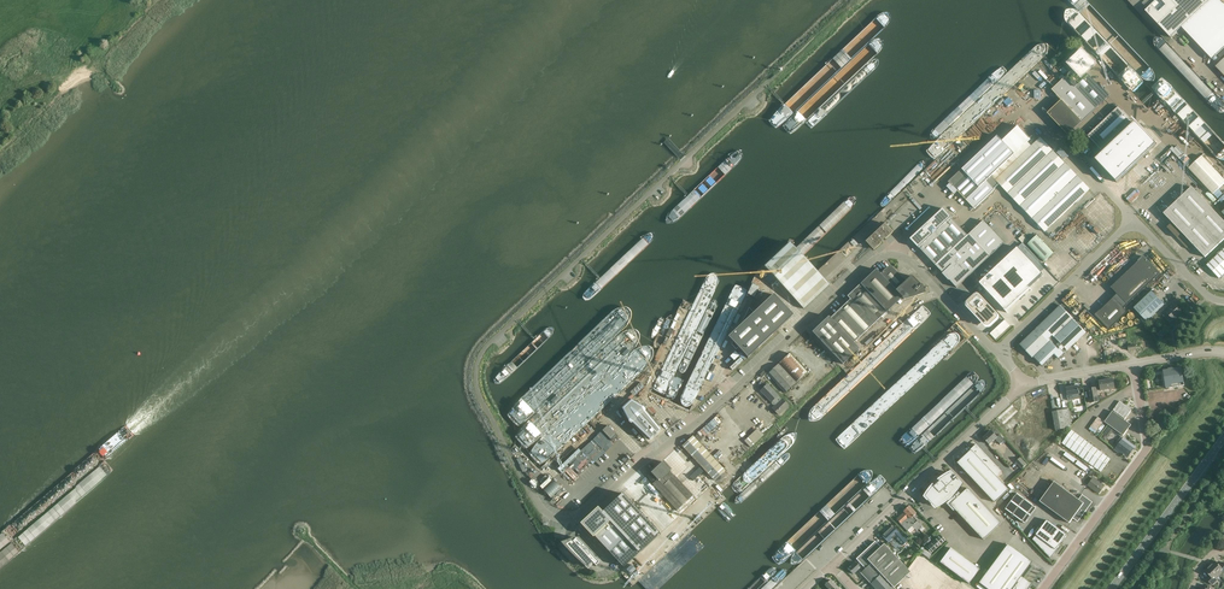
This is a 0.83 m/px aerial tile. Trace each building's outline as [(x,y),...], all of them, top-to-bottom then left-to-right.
[(1145,11),(1157,24),(1170,38),(1189,20),(1191,19),(1210,0),(1156,0),(1145,11)] [(1072,70),(1065,77),(1095,109),(1109,96),(1087,74),(1097,64),(1082,48),(1066,64),(1072,70)] [(1217,65),(1216,66),(1223,75),(1223,59),(1217,65)] [(1095,109),(1065,77),(1052,90),(1062,100),(1047,114),(1068,135),(1095,109)] [(1025,91),(1014,103),(1024,113),(1035,101),(1025,91)] [(1119,107),(1088,136),(1103,152),(1134,123),(1119,107)] [(1156,145),(1134,123),(1095,160),(1117,182),(1156,145)] [(961,170),(953,178),(948,182),(950,184),(947,187),(954,195),(958,191),(974,209),(995,190),(987,181),(1031,139),(1018,126),(1002,141),(998,137),(962,171),(961,170)] [(1065,163),(1041,138),(996,181),(1020,206),(1065,163)] [(1065,163),(1020,206),(1045,232),(1090,189),(1065,163)] [(1164,214),(1182,233),(1181,234),(1178,231),(1175,228),(1170,233),(1173,236),(1183,247),(1188,242),(1186,239),(1187,238),(1205,258),(1223,240),(1223,221),(1192,187),(1164,214)] [(919,248),(936,265),(968,236),(952,218),(944,209),(911,239),(919,248)] [(968,236),(936,265),(945,275),(946,274),(950,277),(948,279),(957,288),(961,284),(1005,243),(984,221),(968,236)] [(881,243),(881,242),(882,241),(883,242),(884,241),(883,240),(884,239),(885,240),(893,232),(884,223),(865,242),(874,250),(881,243)] [(1037,235),(1027,244),(1043,262),(1053,253),(1037,235)] [(764,267),(804,309),(829,285),(790,243),(764,267)] [(1017,248),(979,284),(1004,311),(1042,275),(1017,248)] [(1207,265),(1219,278),(1223,274),(1223,249),(1207,265)] [(1075,255),(1064,265),(1069,270),(1080,261),(1075,255)] [(1143,256),(1129,270),(1146,287),(1160,274),(1143,256)] [(924,292),(923,293),(922,288),(922,287),(912,276),(906,282),(892,268),(887,268),(880,274),(902,297),(904,299),(903,299),(904,300),(924,293),(924,292)] [(874,324),(902,297),(880,274),(876,270),(847,296),(850,299),(874,324)] [(1127,305),(1146,287),(1129,270),(1111,288),(1117,294),(1127,305)] [(1152,291),(1147,295),(1134,308),(1147,321),(1164,304),(1152,291)] [(1117,294),(1114,298),(1118,302),(1124,308),(1127,305),(1117,294)] [(749,308),(731,345),(736,350),(738,348),(748,358),(793,316),(773,295),(753,313),(749,308)] [(989,326),(990,326),(991,325),(997,320),(997,319),(998,319),(998,318),(998,317),(998,316),(998,315),(997,314),(987,303),(980,296),(980,295),(979,295),(978,295),(977,295),(976,295),(975,295),(975,296),(968,302),(967,303),(967,304),(967,305),(967,306),(968,307),(974,314),(985,325),(986,326),(987,326),(988,326),(989,326)] [(1096,315),(1100,319),(1110,329),(1127,312),(1124,308),(1118,302),(1114,298),(1096,315)] [(874,324),(850,299),(830,318),(828,316),(812,331),(843,364),(859,348),(854,343),(874,324)] [(1060,306),(1040,325),(1053,338),(1073,319),(1060,306)] [(1174,306),(1172,308),(1169,306),(1164,311),(1166,313),(1167,312),(1174,319),(1178,315),(1177,314),(1180,312),(1180,310),(1176,306),(1174,306)] [(1073,319),(1053,338),(1066,352),(1086,332),(1073,319)] [(966,329),(961,324),(958,327),(963,333),(966,329)] [(1033,358),(1033,357),(1053,338),(1040,325),(1020,345),(1033,358)] [(1066,352),(1053,338),(1033,357),(1042,366),(1054,354),(1059,359),(1066,352)] [(1141,340),(1142,342),(1143,348),(1153,347),(1151,338),(1141,340)] [(779,363),(783,368),(797,382),(808,372),(794,358),(790,353),(779,363)] [(768,374),(772,378),(785,393),(796,382),(782,368),(778,364),(768,374)] [(1167,388),(1184,385),(1181,367),(1163,371),(1167,388)] [(1096,387),(1088,389),(1091,403),(1099,402),(1097,391),(1101,390),(1101,391),(1115,388),(1113,379),(1099,381),(1100,387),(1096,388),(1096,387)] [(767,385),(760,391),(771,402),(772,401),(775,405),(772,408),(779,415),(788,406),(781,399),(778,396),(767,385)] [(1080,399),(1079,394),(1078,386),(1067,388),(1068,395),(1067,396),(1068,401),(1080,399)] [(649,440),(650,439),(659,431),(660,430),(659,430),(657,428),(660,426),(636,401),(622,414),(645,439),(648,437),(649,439),(649,440)] [(1113,411),(1124,420),(1132,410),(1120,401),(1113,411)] [(1175,413),(1169,409),(1155,428),(1161,433),(1175,413)] [(1056,430),(1066,428),(1065,425),(1072,424),(1069,410),(1063,411),(1053,413),(1056,430)] [(1108,418),(1105,422),(1109,426),(1121,434),(1123,436),(1131,425),(1124,420),(1113,411),(1108,418)] [(1094,422),(1090,427),(1096,431),(1104,421),(1098,417),(1094,422)] [(1105,441),(1113,431),(1108,427),(1103,433),(1104,434),(1101,438),(1105,441)] [(744,441),(751,448),(764,435),(758,429),(744,441)] [(1100,472),(1102,470),(1110,459),(1071,430),(1062,443),(1085,461),(1089,464),(1100,472)] [(1005,440),(1004,439),(1000,435),(997,437),(991,431),(984,438),(990,444),(995,439),(1000,445),(1005,440)] [(682,446),(686,450),(714,480),(725,470),(693,436),(682,446)] [(1115,450),(1120,453),(1121,451),(1123,452),(1122,453),(1127,458),(1136,447),(1128,441),(1127,443),(1123,440),(1124,439),(1121,437),(1118,441),(1120,442),(1115,450)] [(995,503),(1009,489),(997,476),(1002,471),(977,444),(968,452),(969,453),(958,463),(995,503)] [(1022,469),(1027,465),(1020,458),(1016,462),(1022,469)] [(650,472),(657,479),(659,482),(670,471),(661,461),(650,472)] [(677,511),(693,496),(670,471),(659,482),(657,479),(652,484),(677,511)] [(650,473),(646,476),(652,482),(655,479),(650,473)] [(957,477),(957,476),(955,477),(951,474),(952,473),(951,473),(946,477),(940,480),(940,481),(941,481),(941,482),(936,487),(934,487),(934,486),(931,490),(929,492),(928,494),(926,497),(927,497),(936,507),(942,504),(948,499),(950,501),(947,504),(948,505),(949,505),(954,510),(955,509),(984,540),(1001,523),(968,488),(961,495),(959,492),(954,497),(952,495),(957,489),(961,483),(957,479),(959,478),(958,478),(957,477)] [(1088,485),(1094,490),(1099,494),(1102,490),(1101,489),(1103,485),(1094,478),(1088,485)] [(1054,482),(1051,487),(1040,501),(1065,520),(1069,523),(1073,518),(1078,522),(1092,502),(1087,499),(1082,495),(1079,500),(1054,482)] [(1037,508),(1017,493),(1006,509),(1025,523),(1037,508)] [(601,513),(586,527),(607,550),(623,567),(638,552),(659,533),(622,494),(601,513)] [(904,512),(896,520),(907,531),(907,530),(910,534),(914,529),(911,526),(912,526),(916,531),(922,526),(917,521),(913,517),(916,514),(909,506),(903,511),(904,512)] [(1047,520),(1033,540),(1050,558),(1057,549),(1067,535),(1047,520)] [(898,540),(903,546),(907,541),(904,537),(903,538),(898,533),(899,533),(893,526),(893,527),(892,526),(882,536),(883,536),(882,536),(888,542),(889,542),(892,545),(892,546),(898,540)] [(931,553),(945,541),(940,535),(926,548),(931,553)] [(572,551),(573,553),(579,548),(582,544),(577,538),(576,539),(577,540),(574,542),(573,541),(572,540),(566,545),(569,548),(572,551)] [(910,572),(884,544),(880,547),(875,542),(857,559),(865,569),(864,570),(861,573),(860,573),(871,584),(875,588),(894,588),(893,588),(910,572)] [(582,544),(579,548),(573,553),(575,555),(578,558),(579,559),(588,550),(582,544)] [(978,583),(987,588),(1026,588),(1027,588),(1029,588),(1030,587),(1029,587),(1030,584),(1032,585),(1021,577),(1031,562),(1007,544),(978,583)] [(950,548),(939,563),(968,584),(979,569),(950,548)] [(585,564),(590,560),(594,557),(588,550),(579,559),(581,561),(584,564),(585,564)] [(594,557),(590,560),(585,564),(588,567),(592,563),(596,566),(599,563),(594,557)] [(922,574),(932,562),(925,557),(915,569),(922,574)] [(1210,566),(1218,574),(1222,571),(1223,574),(1223,573),(1223,563),(1223,562),(1220,566),(1215,561),(1210,566)] [(861,573),(864,570),(861,567),(860,567),(855,562),(848,569),(853,574),(858,570),(861,573)] [(929,579),(938,567),(932,562),(922,574),(929,579)] [(1215,578),(1218,574),(1210,566),(1205,571),(1210,576),(1206,579),(1210,583),(1212,585),(1217,580),(1215,578)] [(945,588),(947,588),(951,584),(955,579),(938,567),(929,579),(936,584),(937,583),(945,588)] [(951,584),(957,588),(967,588),(955,579),(951,584)] [(828,588),(839,588),(837,587),(838,587),(830,580),(825,585),(828,588)]
